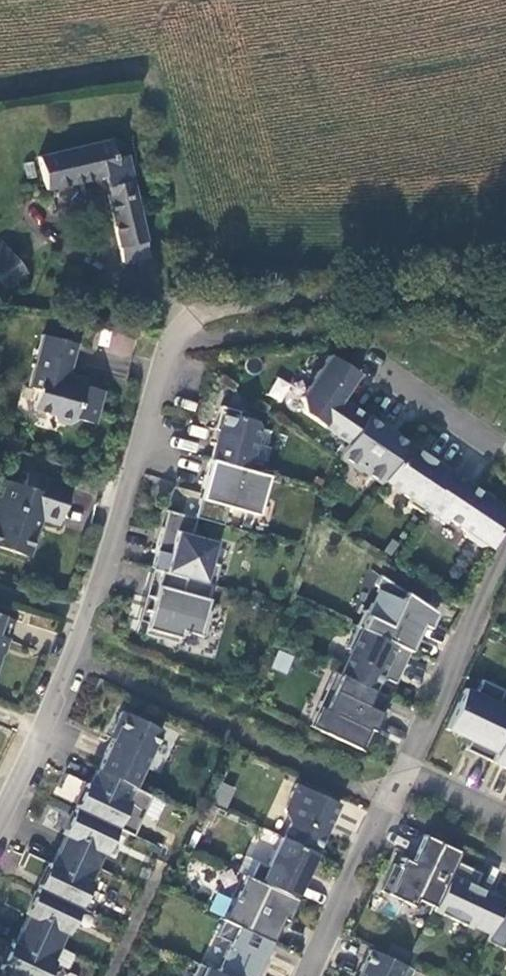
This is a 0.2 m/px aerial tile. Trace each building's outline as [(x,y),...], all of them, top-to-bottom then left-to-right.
[(121,143),(98,146),(65,150),(43,155),(50,194),(107,184),(127,268),(158,263),(151,245),(135,161),(122,162),(121,143)] [(1,290),(25,272),(3,242),(0,245),(0,288),(1,290)] [(97,346),(130,356),(136,337),(103,327),(97,346)] [(75,346),(42,337),(29,388),(37,391),(32,411),(50,416),(57,422),(69,426),(74,423),(75,419),(93,425),(102,392),(82,386),(83,381),(67,376),(75,346)] [(331,360),(303,403),(305,418),(351,448),(369,421),(344,404),(342,404),(343,397),(356,377),(331,360)] [(277,376),(267,396),(281,403),(291,384),(277,376)] [(360,380),(356,377),(343,397),(342,404),(344,404),(360,380)] [(261,430),(220,414),(214,463),(252,475),(261,430)] [(410,449),(369,421),(351,448),(341,461),(385,486),(410,449)] [(410,449),(385,486),(412,505),(410,509),(424,518),(426,515),(452,477),(410,449)] [(426,515),(447,529),(449,524),(465,535),(467,542),(482,552),(489,551),(494,554),(505,528),(505,513),(452,477),(426,515)] [(26,479),(21,493),(0,486),(0,549),(30,560),(38,534),(35,533),(40,520),(61,528),(71,494),(26,479)] [(196,530),(172,524),(170,533),(165,532),(153,573),(214,590),(216,590),(222,570),(213,568),(219,547),(194,541),(196,530)] [(214,590),(153,573),(139,626),(148,628),(145,639),(179,649),(182,639),(188,641),(189,637),(206,642),(213,617),(208,615),(214,590)] [(432,614),(382,581),(377,590),(380,597),(372,613),(365,616),(358,632),(412,657),(425,631),(432,614)] [(439,618),(432,614),(425,631),(432,634),(439,618)] [(0,615),(0,650),(3,640),(8,642),(16,620),(0,615)] [(148,628),(139,626),(136,637),(145,639),(148,628)] [(412,657),(358,632),(342,676),(392,700),(412,657)] [(279,650),(271,668),(286,674),(294,656),(279,650)] [(342,676),(315,735),(363,756),(392,700),(342,676)] [(485,685),(478,699),(467,694),(448,734),(472,745),(468,755),(493,767),(505,740),(505,712),(501,710),(505,698),(505,695),(485,685)] [(163,734),(125,718),(100,775),(139,792),(163,734)] [(493,767),(505,772),(505,740),(493,767)] [(66,772),(55,793),(73,802),(84,780),(66,772)] [(139,792),(100,775),(79,814),(120,833),(139,792)] [(228,808),(236,787),(221,782),(213,802),(228,808)] [(299,789),(287,814),(292,829),(286,843),(318,858),(341,809),(299,789)] [(45,824),(61,828),(66,811),(49,807),(45,824)] [(120,833),(79,814),(60,855),(101,873),(120,833)] [(396,869),(383,896),(414,911),(418,904),(436,912),(458,866),(462,857),(426,840),(413,867),(404,863),(400,871),(396,869)] [(260,867),(253,883),(297,904),(318,858),(286,843),(284,843),(270,872),(260,867)] [(101,873),(60,855),(41,894),(83,912),(101,873)] [(435,916),(472,933),(473,930),(492,940),(493,939),(505,910),(505,905),(476,891),(468,888),(475,874),(458,866),(436,912),(435,916)] [(468,888),(476,891),(482,878),(475,874),(468,888)] [(272,948),(297,904),(253,883),(244,877),(223,926),(272,948)] [(208,911),(224,917),(231,898),(216,892),(208,911)] [(83,912),(41,894),(23,934),(65,952),(83,912)] [(493,939),(505,945),(505,910),(493,939)] [(223,926),(218,941),(233,950),(221,975),(222,975),(260,975),(272,948),(223,926)] [(4,975),(5,975),(54,975),(65,952),(23,934),(4,975)] [(493,939),(492,940),(489,947),(504,954),(505,949),(505,945),(493,939)] [(415,975),(372,954),(362,975),(415,975)] [(198,975),(222,975),(221,975),(202,967),(198,975)]
